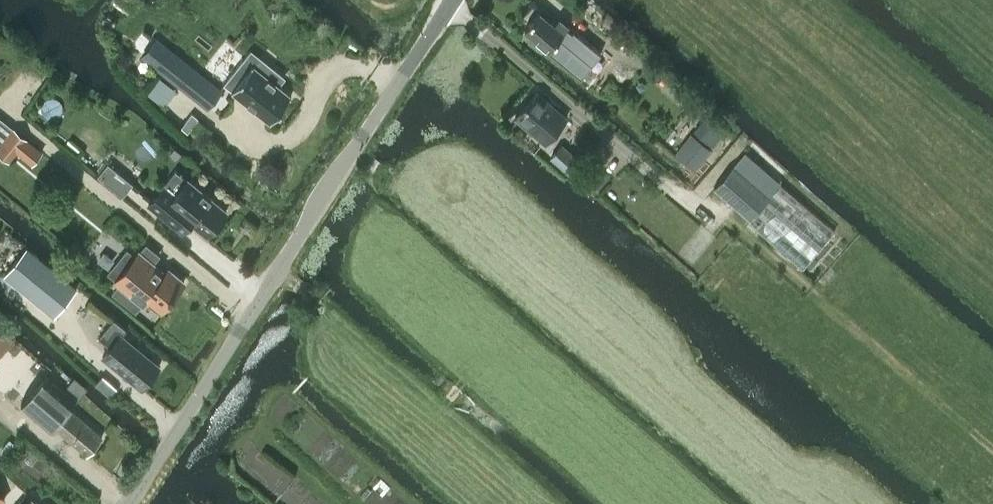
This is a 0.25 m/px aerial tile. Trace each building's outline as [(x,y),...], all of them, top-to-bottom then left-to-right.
[(524,28),(540,40),(549,48),(550,48),(570,64),(582,50),(562,33),(568,25),(559,18),(554,23),(538,10),(524,28)] [(156,36),(141,55),(207,109),(223,89),(156,36)] [(244,57),(224,83),(270,120),(291,95),(278,84),(284,76),(272,66),(265,74),(244,57)] [(545,141),(566,117),(536,91),(515,115),(545,141)] [(0,145),(0,153),(7,159),(16,148),(33,162),(42,151),(14,128),(0,145)] [(696,169),(711,149),(690,133),(674,153),(696,169)] [(562,143),(549,157),(571,175),(575,171),(583,161),(565,146),(562,143)] [(108,162),(97,174),(112,187),(122,195),(132,183),(108,162)] [(714,186),(751,218),(748,221),(802,268),(835,230),(780,184),(769,196),(733,165),(714,186)] [(157,192),(148,203),(174,224),(181,214),(206,235),(227,210),(188,178),(169,201),(157,192)] [(127,249),(109,272),(117,278),(115,279),(119,283),(113,291),(136,309),(142,301),(143,302),(146,298),(161,309),(184,281),(169,268),(165,272),(162,270),(163,270),(156,265),(152,262),(158,254),(146,244),(140,252),(139,251),(135,256),(127,249)] [(26,246),(4,274),(54,315),(77,288),(26,246)] [(160,366),(122,333),(126,329),(114,318),(99,337),(110,346),(102,355),(141,389),(160,366)] [(23,344),(3,367),(25,386),(44,363),(23,344)] [(22,401),(21,402),(51,428),(54,424),(87,453),(102,436),(69,408),(82,393),(85,390),(76,382),(67,393),(45,375),(41,379),(33,388),(27,395),(22,401)] [(109,395),(110,394),(117,387),(103,375),(96,384),(109,395)] [(14,477),(0,466),(0,493),(14,477)]
